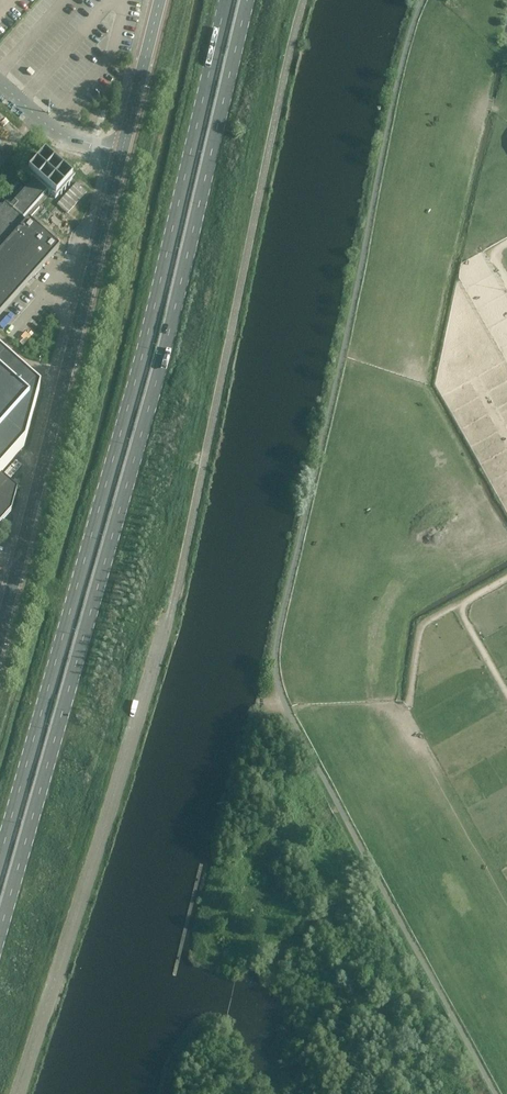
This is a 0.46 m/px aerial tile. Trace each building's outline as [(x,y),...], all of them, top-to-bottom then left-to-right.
[(21,221),(46,193),(55,201),(74,179),(44,152),(25,174),(33,181),(25,190),(8,209),(5,206),(3,209),(1,209),(0,209),(0,315),(59,249),(28,221),(25,224),(21,221)] [(58,204),(67,213),(86,192),(76,183),(58,204)] [(33,411),(38,392),(11,368),(0,358),(0,473),(23,447),(33,411)] [(16,461),(4,475),(10,480),(22,466),(16,461)] [(11,512),(16,492),(10,486),(0,478),(0,524),(11,512)]
